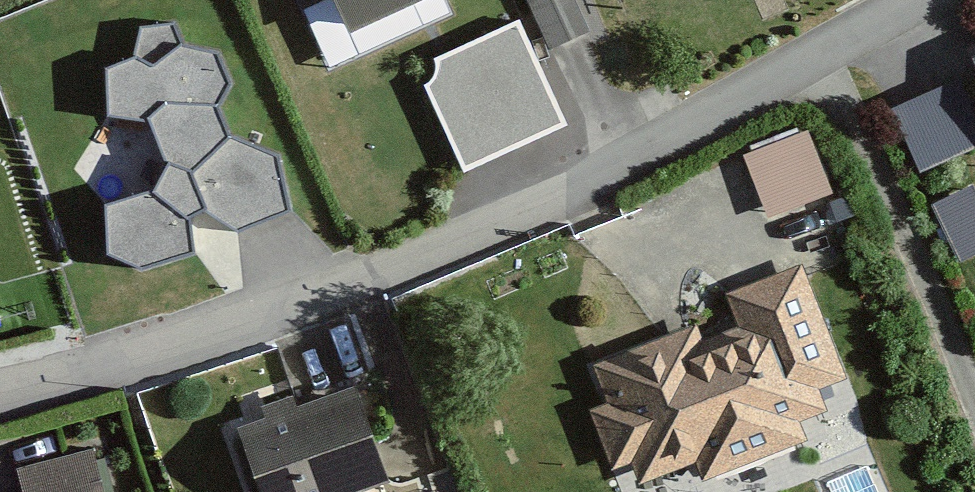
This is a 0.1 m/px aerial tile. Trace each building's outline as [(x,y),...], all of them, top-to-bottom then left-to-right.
[(326,26),(392,0),(316,0),(326,26)] [(546,42),(580,28),(568,0),(527,0),(546,42)] [(108,58),(109,115),(153,118),(167,159),(156,189),(104,196),(106,252),(141,267),(195,248),(190,212),(203,205),(239,230),(294,208),(283,153),(233,134),(218,105),(230,80),(217,49),(179,40),(175,17),(140,24),(138,53),(108,58)] [(504,29),(449,52),(477,118),(532,95),(504,29)] [(960,51),(974,89),(974,45),(960,51)] [(950,78),(886,108),(913,164),(974,135),(974,131),(950,78)] [(803,128),(739,149),(761,216),(826,194),(803,128)] [(926,199),(953,259),(974,249),(974,198),(967,181),(926,199)] [(723,313),(596,355),(636,477),(844,409),(794,258),(714,284),(723,313)] [(225,421),(251,491),(338,491),(376,478),(341,380),(225,421)] [(87,439),(3,459),(11,491),(99,491),(87,439)]
